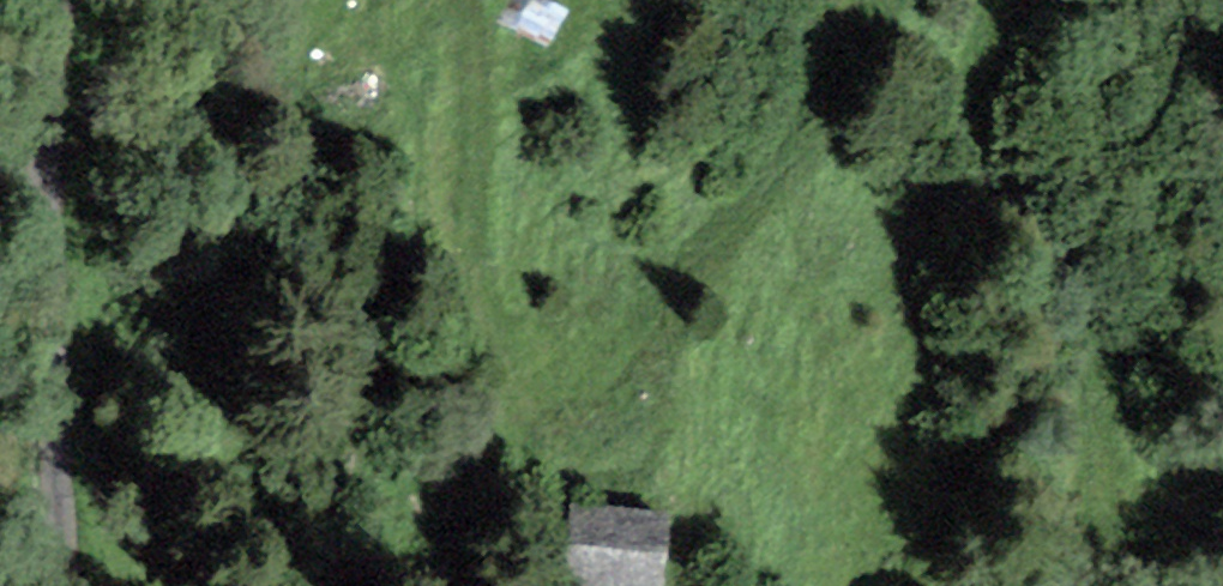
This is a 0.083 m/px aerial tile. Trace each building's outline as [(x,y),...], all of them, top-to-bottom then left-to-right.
[(648,522),(584,523),(585,582),(648,581),(648,522)]
